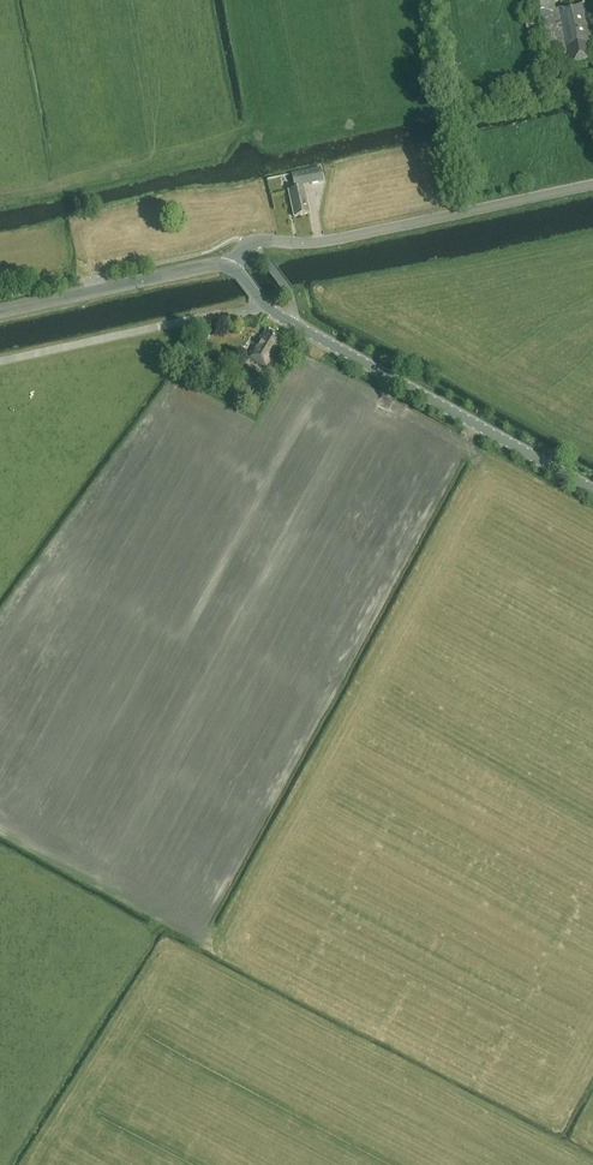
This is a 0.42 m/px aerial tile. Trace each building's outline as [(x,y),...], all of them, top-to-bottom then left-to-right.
[(592,52),(592,31),(588,4),(556,11),(554,0),(529,0),(532,18),(541,17),(549,59),(568,55),(570,65),(592,61),(592,55),(592,52)] [(540,18),(525,21),(527,33),(542,30),(540,18)] [(320,168),(291,174),(294,185),(309,182),(309,184),(323,182),(320,168)] [(294,217),(309,214),(303,188),(288,191),(294,217)] [(277,350),(283,341),(266,330),(262,337),(261,337),(254,348),(253,348),(247,357),(268,369),(275,359),(274,358),(278,351),(277,350)] [(198,344),(190,356),(197,361),(206,349),(198,344)] [(253,391),(259,380),(245,372),(239,383),(253,391)]
